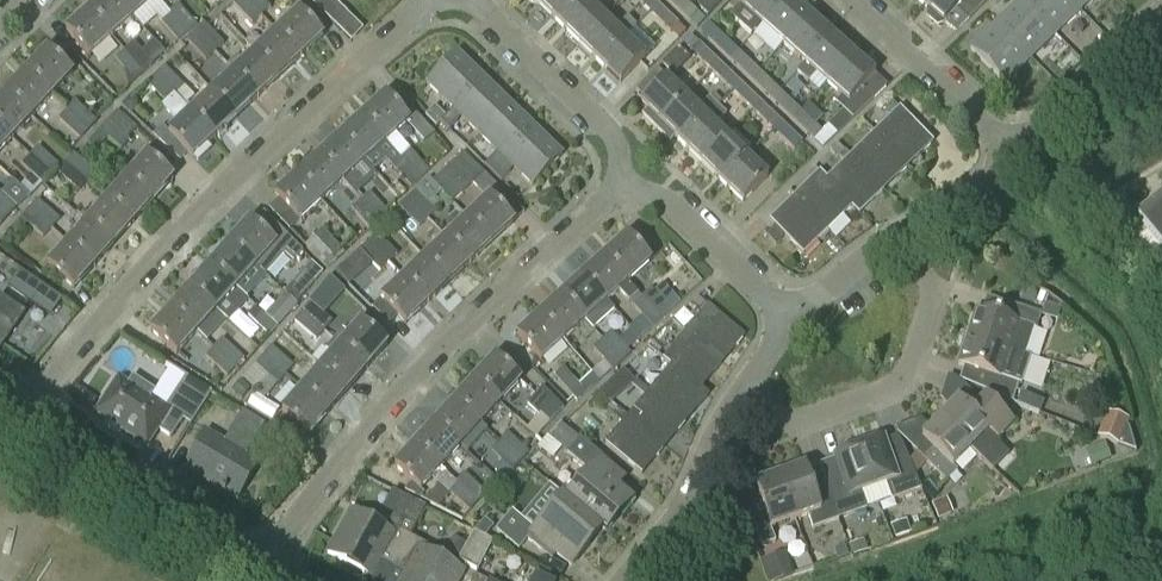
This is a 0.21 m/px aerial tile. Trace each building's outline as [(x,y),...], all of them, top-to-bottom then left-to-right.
[(133,19),(117,0),(101,0),(88,11),(112,38),(133,19)] [(155,0),(117,0),(133,19),(155,0)] [(260,18),(243,0),(236,0),(232,3),(252,25),(260,18)] [(260,18),(271,8),(263,0),(243,0),(260,18)] [(310,5),(311,4),(334,27),(347,14),(333,0),(305,0),(310,5)] [(537,4),(557,24),(580,0),(540,0),(537,4)] [(602,18),(583,0),(580,0),(557,24),(577,43),(602,18)] [(657,3),(654,0),(636,0),(648,12),(657,3)] [(667,2),(689,23),(698,13),(684,0),(669,0),(667,2)] [(785,0),(745,0),(740,6),(762,26),(785,0)] [(808,17),(789,0),(785,0),(762,26),(783,45),(808,17)] [(956,8),(969,20),(988,0),(925,0),(921,5),(927,10),(926,18),(936,27),(944,25),(942,24),(956,8)] [(1078,12),(1066,0),(1021,0),(1019,1),(1053,36),(1078,12)] [(1090,0),(1066,0),(1078,12),(1090,0)] [(1028,60),(1053,36),(1019,1),(995,25),(1028,60)] [(657,3),(648,12),(670,33),(678,24),(657,3)] [(168,14),(187,36),(198,27),(179,5),(168,14)] [(89,58),(112,38),(88,11),(65,31),(89,58)] [(275,34),(300,60),(322,40),(297,13),(275,34)] [(178,43),(187,36),(168,14),(160,21),(178,43)] [(805,65),(830,36),(808,17),(783,45),(804,64),(805,65)] [(622,38),(623,39),(636,26),(627,18),(614,30),(602,18),(577,43),(598,63),(622,38)] [(194,32),(214,54),(224,45),(205,23),(194,32)] [(1003,84),(1028,60),(995,25),(970,49),(1003,84)] [(730,61),(738,52),(716,31),(707,40),(730,61)] [(205,61),(214,54),(194,32),(186,40),(205,61)] [(279,80),(300,60),(275,34),(254,54),(279,80)] [(826,84),(853,57),(830,36),(805,65),(804,64),(796,72),(808,82),(815,74),(826,84)] [(643,58),(623,39),(622,38),(598,63),(619,84),(643,58)] [(123,51),(143,74),(153,65),(133,43),(123,51)] [(692,54),(711,72),(719,63),(700,45),(692,54)] [(25,73),(51,97),(71,75),(45,51),(25,73)] [(134,81),(143,74),(123,51),(115,59),(134,81)] [(750,81),(759,72),(738,52),(730,61),(750,81)] [(257,100),(279,80),(254,54),(233,74),(257,100)] [(452,110),(478,84),(465,72),(469,68),(455,54),(425,84),(452,110)] [(800,111),(792,120),(821,148),(873,100),(861,90),(874,75),(853,57),(826,84),(840,97),(835,103),(842,110),(821,131),(800,111)] [(731,91),(740,83),(719,63),(711,72),(731,91)] [(236,120),(211,94),(191,113),(175,96),(184,88),(164,66),(154,76),(214,140),(236,120)] [(655,129),(685,99),(664,78),(655,71),(635,92),(643,100),(639,104),(646,111),(641,115),(655,129)] [(771,100),(779,91),(759,72),(750,81),(771,100)] [(31,119),(51,97),(25,73),(5,95),(31,119)] [(236,120),(257,100),(233,74),(211,94),(236,120)] [(206,148),(214,140),(154,76),(146,83),(165,102),(161,106),(178,125),(168,135),(192,161),(193,160),(197,164),(210,152),(206,148)] [(752,111),(760,102),(740,83),(731,91),(752,111)] [(479,136),(508,106),(494,92),(490,96),(478,84),(452,110),(445,117),(440,123),(448,130),(460,118),(479,136)] [(792,120),(800,111),(779,91),(771,100),(792,120)] [(31,119),(5,95),(0,100),(0,130),(11,140),(31,119)] [(361,118),(385,144),(407,124),(383,98),(366,113),(361,118)] [(680,144),(717,106),(709,98),(697,110),(685,99),(655,129),(669,142),(674,138),(680,144)] [(66,111),(88,131),(97,121),(75,101),(66,111)] [(772,130),(781,122),(760,102),(752,111),(772,130)] [(493,174),(531,135),(519,123),(522,119),(508,106),(479,136),(497,153),(485,166),(493,174)] [(701,163),(725,138),(714,127),(726,114),(717,106),(680,144),(701,163)] [(440,123),(445,117),(434,107),(425,117),(436,127),(440,123)] [(874,134),(907,168),(932,143),(898,110),(874,134)] [(80,140),(88,131),(66,111),(58,120),(80,140)] [(128,139),(136,129),(117,111),(87,144),(96,151),(107,138),(121,151),(130,141),(128,139)] [(363,164),(385,144),(361,118),(339,138),(363,164)] [(781,122),(772,130),(794,151),(802,142),(781,122)] [(11,140),(0,130),(0,152),(11,140)] [(883,192),(907,168),(874,134),(849,157),(883,192)] [(531,135),(493,174),(501,181),(513,169),(532,188),(561,158),(547,143),(543,147),(531,135)] [(363,164),(339,138),(318,157),(342,184),(343,183),(363,164)] [(721,183),(746,158),(725,138),(701,163),(721,183)] [(56,171),(60,167),(38,147),(29,157),(51,177),(57,171),(56,171)] [(399,159),(418,181),(430,171),(410,149),(400,158),(399,159)] [(64,163),(86,183),(94,174),(73,154),(64,163)] [(465,219),(490,245),(512,224),(492,203),(502,194),(461,154),(432,180),(429,178),(427,179),(441,193),(442,192),(452,203),(472,184),(486,199),(465,219)] [(43,185),(51,177),(29,157),(21,165),(32,175),(20,187),(30,196),(42,184),(43,185)] [(125,179),(152,203),(172,180),(145,157),(125,179)] [(320,203),(342,184),(318,157),(296,177),(320,203)] [(859,215),(883,192),(849,157),(825,181),(818,174),(859,215)] [(746,158),(721,183),(741,203),(766,178),(746,158)] [(411,188),(418,181),(399,159),(391,166),(411,188)] [(78,191),(86,183),(64,163),(60,167),(56,171),(57,171),(78,191)] [(859,216),(859,215),(818,174),(794,197),(827,231),(851,208),(859,216)] [(298,223),(320,203),(296,177),(274,197),(298,223)] [(132,225),(152,203),(125,179),(105,201),(132,225)] [(430,204),(441,193),(427,179),(405,199),(426,220),(437,210),(430,204)] [(8,217),(17,207),(0,192),(0,210),(8,217)] [(358,202),(378,224),(389,214),(369,192),(358,202)] [(1135,214),(1161,247),(1161,192),(1135,214)] [(802,255),(827,231),(794,197),(769,221),(802,255)] [(405,199),(398,205),(419,228),(426,220),(405,199)] [(28,210),(51,230),(60,220),(37,200),(28,210)] [(113,246),(132,225),(105,201),(86,222),(113,246)] [(371,231),(378,224),(358,202),(351,209),(371,231)] [(44,238),(51,230),(28,210),(21,218),(44,238)] [(469,265),(490,245),(465,219),(444,239),(469,265)] [(93,268),(113,246),(86,222),(66,244),(93,268)] [(227,244),(255,269),(255,268),(265,277),(284,255),(293,263),(302,253),(283,233),(273,245),(247,222),(227,244)] [(327,270),(336,260),(334,258),(343,249),(323,229),(304,247),(327,270)] [(367,244),(386,264),(397,254),(379,233),(367,244)] [(627,283),(628,282),(649,263),(625,237),(603,258),(627,283)] [(448,285),(469,265),(444,239),(423,259),(448,285)] [(73,290),(93,268),(66,244),(46,266),(73,290)] [(236,289),(255,269),(227,244),(208,266),(246,300),(247,299),(236,289)] [(378,270),(386,264),(367,244),(360,249),(378,270)] [(662,319),(641,297),(628,282),(627,283),(603,258),(582,277),(605,303),(619,291),(652,327),(662,319)] [(663,277),(677,294),(699,275),(685,258),(663,277)] [(426,306),(448,285),(423,259),(402,280),(426,306)] [(314,283),(323,273),(311,262),(302,272),(314,283)] [(236,311),(246,300),(208,266),(188,288),(225,321),(226,320),(216,311),(225,301),(236,311)] [(584,323),(605,303),(582,277),(560,297),(584,323)] [(405,326),(426,306),(402,280),(380,301),(405,326)] [(23,299),(50,316),(61,299),(35,282),(23,299)] [(207,341),(225,321),(188,288),(169,310),(196,334),(197,332),(207,341)] [(641,297),(662,319),(671,311),(650,289),(641,297)] [(254,308),(277,328),(286,318),(264,297),(254,308)] [(562,343),(584,323),(560,297),(538,317),(562,343)] [(300,314),(323,333),(332,322),(310,302),(300,314)] [(976,310),(966,339),(1006,352),(1007,349),(1025,355),(1033,330),(1035,331),(1041,315),(1012,305),(1007,321),(976,310)] [(269,336),(277,328),(254,308),(247,316),(269,336)] [(685,335),(720,365),(743,339),(707,309),(685,335)] [(176,356),(196,334),(169,310),(149,332),(176,356)] [(317,341),(323,333),(300,314),(294,322),(317,341)] [(540,363),(562,343),(538,317),(516,337),(540,363)] [(15,327),(0,318),(0,349),(15,327)] [(332,341),(365,370),(385,348),(358,324),(349,334),(342,329),(332,341)] [(601,341),(620,363),(631,353),(611,332),(601,341)] [(699,390),(720,365),(685,335),(663,361),(707,398),(707,397),(699,390)] [(213,349),(235,369),(244,359),(222,339),(213,349)] [(1025,355),(1007,349),(1006,352),(966,339),(956,365),(963,367),(959,380),(1012,402),(1018,383),(1021,384),(1031,357),(1025,355)] [(346,392),(365,370),(332,341),(324,350),(330,356),(319,369),(346,392)] [(598,382),(620,363),(601,341),(593,348),(605,361),(591,374),(598,382)] [(271,347),(262,358),(284,377),(293,367),(271,347)] [(227,377),(235,369),(213,349),(205,357),(227,377)] [(277,385),(284,377),(262,358),(255,366),(277,385)] [(473,381),(499,405),(520,383),(494,359),(473,381)] [(685,424),(707,398),(663,361),(662,362),(670,368),(648,393),(685,424)] [(598,382),(591,374),(579,385),(563,368),(554,376),(577,402),(598,382)] [(327,414),(346,392),(319,369),(300,391),(327,414)] [(193,422),(211,393),(185,376),(162,411),(138,395),(135,399),(114,386),(96,415),(105,421),(103,428),(116,436),(121,431),(122,432),(125,426),(148,441),(155,430),(170,440),(185,417),(193,422)] [(479,426),(499,405),(473,381),(453,402),(479,426)] [(240,400),(247,392),(239,384),(231,393),(240,400)] [(536,438),(564,409),(542,386),(526,404),(537,414),(525,428),(536,438)] [(307,437),(327,414),(300,391),(280,413),(307,437)] [(663,450),(685,424),(648,393),(627,419),(663,450)] [(986,395),(968,414),(956,402),(938,420),(969,449),(970,448),(985,462),(1000,446),(1000,441),(999,440),(1015,423),(986,395)] [(459,448),(479,426),(453,402),(433,424),(459,448)] [(245,456),(264,425),(241,412),(223,443),(206,433),(184,470),(236,501),(258,464),(245,456)] [(1136,452),(1129,429),(1129,428),(1126,427),(1129,422),(1107,412),(1097,437),(1136,452)] [(641,476),(663,450),(627,419),(604,446),(641,476)] [(969,449),(938,420),(922,437),(931,446),(920,457),(947,482),(957,471),(952,467),(969,449)] [(440,469),(459,448),(433,424),(414,446),(440,469)] [(601,532),(605,534),(633,501),(593,468),(602,457),(580,438),(578,440),(560,424),(548,439),(567,454),(566,455),(567,455),(588,473),(565,501),(601,532)] [(498,443),(520,463),(529,453),(507,433),(498,443)] [(858,449),(873,489),(886,484),(892,500),(920,490),(909,460),(892,466),(883,440),(858,449)] [(512,471),(520,463),(498,443),(490,451),(512,471)] [(419,492),(440,469),(414,446),(393,468),(419,492)] [(862,493),(873,489),(858,449),(833,458),(842,484),(828,490),(827,490),(838,519),(867,509),(862,493)] [(827,490),(815,494),(805,469),(779,478),(795,520),(807,515),(812,529),(838,519),(827,490)] [(455,483),(476,503),(486,493),(464,473),(455,483)] [(795,520),(779,478),(754,488),(764,515),(752,520),(762,547),(774,542),(769,529),(795,520)] [(469,511),(476,503),(455,483),(447,491),(469,511)] [(571,568),(601,532),(561,498),(534,530),(512,512),(495,532),(518,551),(527,541),(541,552),(545,547),(571,568)] [(388,524),(384,532),(349,512),(326,554),(362,574),(372,555),(393,567),(410,537),(425,509),(413,502),(398,530),(388,524)] [(477,571),(493,543),(473,532),(458,560),(477,571)] [(393,567),(412,578),(411,580),(458,580),(462,574),(428,555),(431,548),(410,537),(393,567)] [(793,576),(785,552),(760,561),(766,580),(780,580),(793,576)] [(536,572),(531,580),(553,580),(536,572)]
